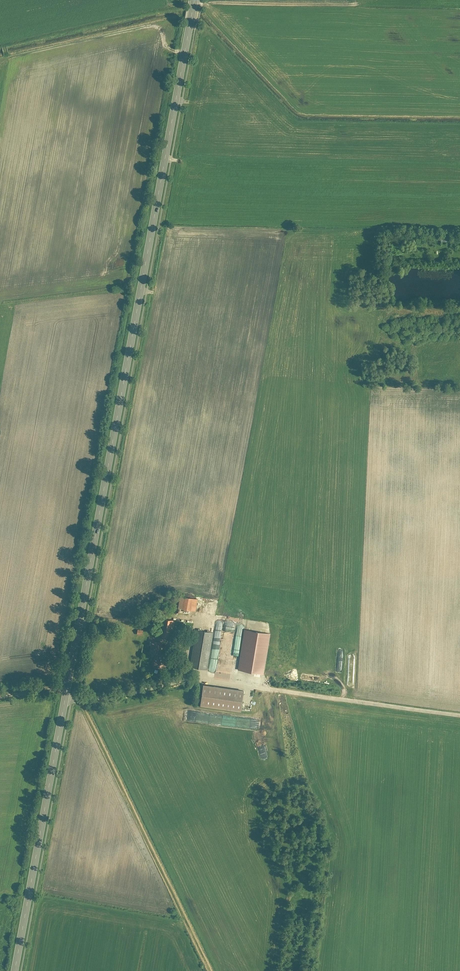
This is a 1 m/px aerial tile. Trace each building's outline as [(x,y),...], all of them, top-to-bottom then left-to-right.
[(180,597),(177,609),(194,612),(197,600),(180,597)] [(164,621),(160,638),(169,640),(173,622),(164,621)] [(188,667),(207,670),(209,659),(213,634),(195,631),(188,667)] [(207,670),(218,672),(220,661),(209,659),(207,670)] [(203,686),(200,707),(241,711),(243,691),(203,686)]
